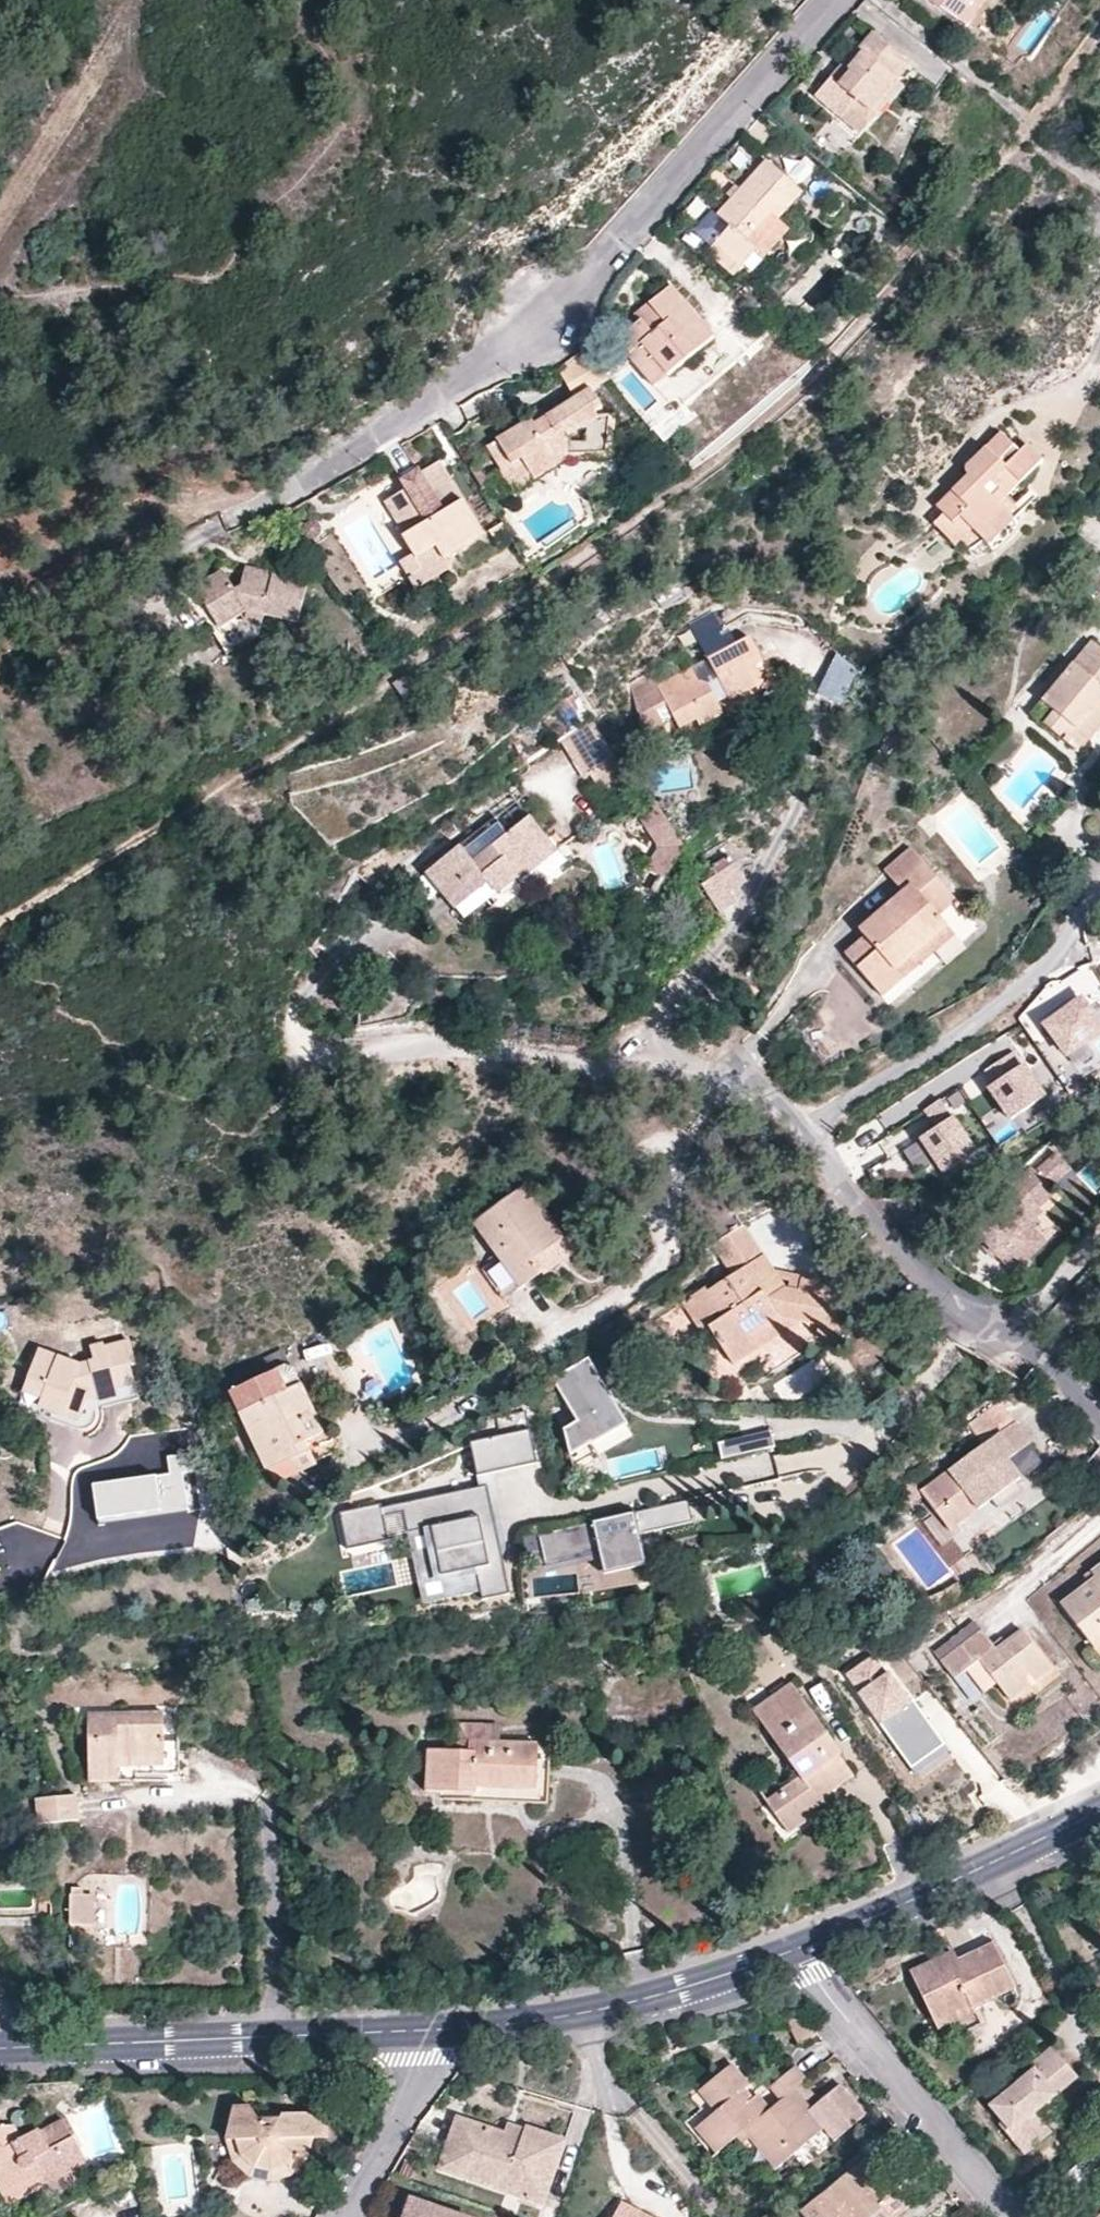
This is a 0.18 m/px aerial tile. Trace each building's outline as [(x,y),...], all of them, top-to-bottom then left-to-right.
[(959,21),(974,0),(930,0),(959,21)] [(988,0),(974,0),(959,21),(969,28),(988,0)] [(912,68),(875,35),(835,82),(832,79),(817,96),(843,120),(848,114),(859,103),(871,113),(898,83),(912,68)] [(907,92),(898,83),(871,113),(859,103),(848,114),(869,133),(907,92)] [(769,162),(720,216),(732,228),(719,243),(745,268),(758,253),(750,245),(776,217),(780,220),(804,194),(769,162)] [(706,230),(719,243),(732,228),(720,216),(706,230)] [(791,230),(780,220),(776,217),(750,245),(758,253),(745,268),(751,276),(791,230)] [(736,278),(745,268),(719,243),(710,253),(736,278)] [(643,322),(624,337),(638,352),(633,356),(658,388),(716,341),(674,287),(650,306),(661,318),(647,329),(643,322)] [(637,316),(643,322),(647,329),(661,318),(650,306),(637,316)] [(611,380),(592,358),(577,367),(592,391),(611,380)] [(605,411),(592,391),(577,367),(562,376),(578,400),(537,426),(532,419),(501,439),(516,465),(523,460),(536,482),(570,461),(609,460),(614,457),(616,417),(603,417),(599,419),(598,415),(605,411)] [(940,507),(947,514),(958,525),(962,520),(973,532),(965,541),(974,550),(984,540),(990,547),(1025,511),(1010,496),(1046,460),(1031,443),(1023,451),(1004,432),(976,460),(970,465),(968,468),(968,472),(970,476),(940,507)] [(516,465),(501,439),(490,445),(518,493),(536,482),(523,460),(516,465)] [(440,463),(422,473),(433,489),(450,480),(440,463)] [(409,490),(389,502),(409,535),(420,554),(434,546),(443,561),(484,538),(450,480),(433,489),(422,473),(404,482),(409,490)] [(958,547),(965,541),(973,532),(962,520),(958,525),(947,514),(936,525),(958,547)] [(447,568),(443,561),(434,546),(420,554),(409,535),(392,546),(416,586),(447,568)] [(247,569),(244,580),(266,584),(268,574),(247,569)] [(223,573),(194,591),(217,631),(248,614),(302,625),(310,583),(268,574),(266,584),(244,580),(243,590),(234,594),(223,573)] [(691,624),(710,661),(732,649),(713,612),(691,624)] [(1057,619),(1046,613),(1042,623),(1051,628),(1057,619)] [(710,661),(661,686),(668,701),(677,718),(682,728),(707,715),(712,725),(728,716),(719,700),(730,695),(733,700),(763,684),(753,664),(763,659),(753,639),(732,649),(710,661)] [(1093,642),(1045,703),(1056,713),(1046,726),(1071,747),(1099,712),(1099,648),(1093,642)] [(859,673),(840,656),(821,699),(845,710),(859,673)] [(419,693),(408,679),(395,686),(405,702),(419,693)] [(677,718),(668,701),(659,706),(667,722),(677,718)] [(667,722),(659,706),(642,715),(646,734),(667,722)] [(1099,730),(1099,712),(1071,747),(1080,755),(1099,730)] [(619,756),(596,717),(566,735),(588,774),(594,771),(619,756)] [(894,733),(888,742),(897,749),(904,739),(894,733)] [(631,777),(619,756),(594,771),(606,791),(631,777)] [(690,860),(659,807),(638,820),(661,859),(650,876),(671,889),(690,860)] [(467,916),(519,874),(512,866),(551,834),(534,813),(513,830),(500,813),(430,871),(467,916)] [(561,845),(551,834),(512,866),(519,874),(521,878),(561,845)] [(956,900),(913,850),(887,873),(905,894),(861,931),(868,939),(847,957),(884,1000),(905,981),(897,973),(950,928),(940,916),(956,900)] [(750,885),(734,859),(715,870),(720,878),(706,887),(723,916),(739,907),(732,895),(750,885)] [(957,937),(950,928),(897,973),(905,981),(957,937)] [(1043,1023),(1064,1054),(1099,1030),(1099,1027),(1081,998),(1043,1023)] [(994,1083),(1022,1064),(1013,1051),(985,1069),(994,1083)] [(994,1083),(988,1087),(1009,1120),(1044,1098),(1022,1064),(994,1083)] [(923,1109),(935,1128),(951,1117),(939,1099),(923,1109)] [(935,1128),(919,1138),(943,1173),(974,1152),(951,1117),(935,1128)] [(1073,1171),(1058,1156),(1038,1175),(1034,1171),(972,1231),(1016,1277),(1048,1246),(1023,1220),(1036,1208),(1040,1212),(1058,1195),(1053,1191),(1073,1171)] [(518,1288),(541,1272),(532,1260),(562,1239),(524,1187),(473,1225),(518,1288)] [(706,1236),(712,1247),(744,1225),(738,1215),(706,1236)] [(712,1247),(733,1278),(764,1256),(744,1225),(712,1247)] [(567,1234),(562,1239),(532,1260),(541,1272),(577,1246),(567,1234)] [(733,1278),(707,1294),(728,1324),(713,1333),(735,1366),(758,1351),(750,1338),(780,1318),(801,1323),(819,1327),(840,1332),(849,1289),(801,1278),(800,1290),(785,1287),(775,1272),(764,1256),(733,1278)] [(801,1278),(775,1272),(785,1287),(800,1290),(801,1278)] [(704,1289),(680,1304),(705,1339),(713,1333),(728,1324),(707,1294),(704,1289)] [(1085,1308),(1096,1319),(1099,1315),(1099,1291),(1085,1308)] [(758,1351),(801,1323),(780,1318),(750,1338),(758,1351)] [(838,1344),(840,1332),(819,1327),(817,1338),(838,1344)] [(36,1350),(21,1393),(40,1399),(37,1408),(77,1423),(84,1405),(116,1398),(114,1390),(133,1385),(127,1365),(134,1365),(127,1341),(104,1348),(102,1344),(89,1348),(93,1362),(78,1366),(36,1350)] [(625,1422),(585,1357),(549,1379),(575,1421),(562,1429),(568,1454),(588,1442),(589,1444),(625,1422)] [(289,1364),(229,1393),(265,1474),(269,1472),(274,1482),(314,1463),(305,1443),(322,1435),(289,1364)] [(138,1400),(133,1385),(114,1390),(116,1398),(84,1405),(77,1423),(37,1408),(40,1399),(21,1393),(15,1407),(50,1420),(69,1428),(74,1430),(79,1431),(83,1429),(87,1428),(91,1425),(93,1421),(93,1418),(93,1415),(93,1410),(138,1400)] [(984,1448),(921,1490),(949,1532),(963,1522),(1016,1485),(1023,1480),(1009,1460),(1030,1446),(999,1403),(967,1425),(970,1429),(979,1442),(984,1448)] [(485,1476),(537,1464),(525,1411),(495,1418),(499,1437),(470,1444),(477,1478),(483,1477),(486,1487),(480,1489),(382,1511),(382,1507),(340,1516),(349,1554),(390,1544),(384,1519),(404,1514),(409,1536),(430,1531),(442,1580),(477,1572),(482,1594),(484,1602),(512,1595),(485,1476)] [(970,1448),(979,1442),(970,1429),(961,1435),(970,1448)] [(722,1460),(776,1448),(772,1432),(719,1444),(722,1460)] [(169,1472),(93,1482),(98,1518),(187,1506),(183,1473),(195,1472),(193,1453),(167,1456),(169,1472)] [(480,1489),(486,1487),(483,1477),(477,1478),(480,1489)] [(1024,1496),(1016,1485),(963,1522),(971,1534),(1024,1496)] [(646,1570),(633,1514),(537,1536),(545,1570),(599,1558),(604,1579),(646,1570)] [(442,1580),(430,1531),(409,1536),(425,1607),(482,1594),(477,1572),(442,1580)] [(1090,1643),(1099,1635),(1099,1567),(1092,1573),(1096,1580),(1061,1606),(1090,1643)] [(974,1622),(968,1626),(976,1636),(981,1631),(974,1622)] [(941,1664),(976,1636),(968,1626),(933,1654),(941,1664)] [(976,1636),(941,1664),(955,1679),(978,1661),(1012,1702),(1053,1671),(1021,1631),(997,1650),(981,1631),(976,1636)] [(1099,1646),(1099,1635),(1090,1643),(1095,1650),(1099,1646)] [(914,1636),(904,1643),(912,1654),(923,1646),(914,1636)] [(858,1694),(910,1769),(944,1746),(913,1701),(910,1703),(889,1672),(887,1674),(874,1655),(847,1674),(860,1693),(858,1694)] [(787,1832),(789,1834),(840,1795),(856,1784),(837,1758),(842,1756),(791,1686),(754,1713),(800,1778),(765,1801),(787,1832)] [(88,1783),(117,1782),(117,1762),(162,1761),(162,1715),(86,1716),(88,1783)] [(162,1715),(162,1761),(163,1767),(161,1773),(177,1774),(176,1715),(162,1715)] [(427,1794),(478,1795),(479,1776),(535,1778),(536,1756),(537,1745),(491,1744),(492,1727),(460,1726),(458,1752),(428,1751),(427,1794)] [(944,1746),(910,1769),(914,1775),(948,1752),(944,1746)] [(549,1756),(536,1756),(535,1778),(479,1776),(478,1795),(478,1801),(547,1804),(549,1756)] [(117,1762),(117,1782),(161,1782),(161,1773),(163,1767),(162,1761),(117,1762)] [(845,1801),(840,1795),(789,1834),(792,1838),(845,1801)] [(80,1798),(37,1801),(39,1828),(81,1825),(80,1798)] [(71,1892),(68,1892),(70,1924),(93,1922),(90,1891),(80,1892),(80,1886),(70,1886),(71,1892)] [(49,1894),(39,1894),(38,1904),(49,1904),(49,1894)] [(419,1944),(401,1944),(401,1958),(419,1958),(419,1944)] [(1015,1989),(992,1944),(957,1960),(948,1964),(944,1954),(909,1971),(938,2030),(975,2014),(972,2008),(1015,1989)] [(951,1951),(944,1954),(948,1964),(957,1960),(951,1951)] [(782,2017),(780,2017),(802,2043),(816,2031),(800,2011),(782,2017)] [(1079,2072),(1054,2043),(1031,2062),(1034,2067),(991,2103),(1004,2119),(1000,2122),(1024,2152),(1053,2127),(1037,2108),(1079,2072)] [(745,2129),(769,2109),(758,2095),(750,2102),(741,2091),(749,2084),(732,2064),(701,2088),(718,2108),(697,2125),(719,2150),(745,2129)] [(795,2089),(806,2080),(795,2067),(773,2085),(783,2099),(795,2089)] [(865,2115),(840,2084),(810,2108),(825,2126),(836,2139),(865,2115)] [(810,2107),(795,2089),(783,2099),(769,2109),(745,2129),(775,2167),(821,2129),(805,2111),(810,2107)] [(237,2105),(227,2139),(239,2140),(243,2154),(253,2165),(269,2171),(287,2167),(301,2152),(303,2137),(327,2136),(327,2111),(286,2111),(280,2117),(261,2118),(252,2104),(237,2105)] [(810,2108),(810,2107),(805,2111),(821,2129),(825,2126),(810,2108)] [(525,2136),(508,2130),(462,2113),(443,2164),(529,2195),(542,2159),(560,2165),(569,2138),(530,2124),(528,2127),(525,2136)] [(18,2199),(45,2186),(41,2179),(67,2165),(71,2172),(90,2163),(88,2160),(69,2124),(65,2117),(40,2130),(38,2127),(21,2135),(13,2123),(0,2123),(0,2165),(18,2199)] [(98,2155),(79,2119),(69,2124),(88,2160),(98,2155)] [(528,2127),(512,2121),(508,2130),(525,2136),(528,2127)] [(236,2159),(243,2154),(239,2140),(227,2139),(236,2159)] [(870,2174),(875,2170),(864,2157),(818,2194),(800,2208),(807,2216),(869,2216),(891,2199),(870,2174)] [(560,2165),(542,2159),(529,2195),(546,2202),(560,2165)] [(67,2165),(41,2179),(45,2186),(50,2195),(95,2172),(90,2163),(71,2172),(67,2165)] [(18,2199),(0,2165),(0,2184),(10,2204),(18,2199)] [(879,2167),(875,2170),(870,2174),(891,2199),(898,2192),(879,2167)] [(412,2194),(409,2204),(422,2209),(426,2199),(412,2194)] [(426,2199),(422,2209),(409,2204),(404,2216),(474,2216),(475,2216),(426,2199)]
